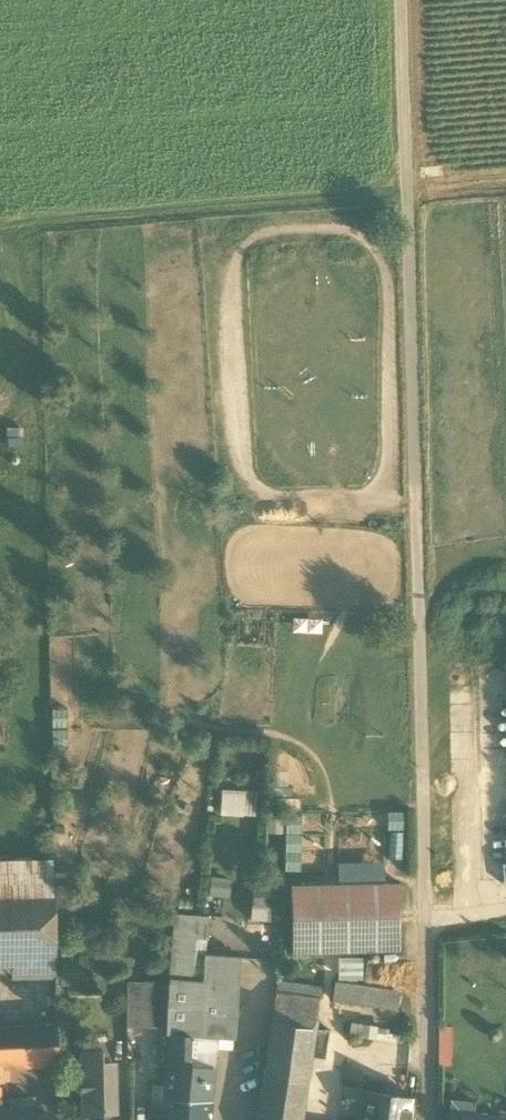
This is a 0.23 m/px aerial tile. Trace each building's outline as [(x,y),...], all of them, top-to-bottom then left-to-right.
[(220,814),(242,816),(243,792),(222,791),(220,814)] [(242,816),(255,816),(256,793),(243,792),(242,816)] [(300,870),(302,814),(286,813),(284,870),(300,870)] [(54,893),(53,858),(0,860),(0,895),(54,893)] [(336,863),(336,885),(384,884),(383,862),(336,863)] [(210,876),(207,896),(228,898),(231,879),(210,876)] [(290,886),(291,953),(402,951),(400,884),(384,884),(336,885),(290,886)] [(9,959),(32,958),(55,958),(54,893),(0,895),(0,959),(9,959)] [(256,919),(274,920),(276,896),(258,895),(256,919)] [(194,939),(205,940),(207,916),(174,914),(172,936),(194,939)] [(165,1034),(190,1036),(217,1037),(234,1039),(240,957),(204,955),(202,976),(191,975),(194,939),(172,936),(168,980),(165,1034)] [(204,955),(205,940),(194,939),(191,975),(202,976),(204,955)] [(9,978),(32,978),(32,958),(9,959),(9,978)] [(55,958),(32,958),(32,978),(56,978),(55,958)] [(359,958),(342,960),(344,975),(361,973),(359,958)] [(277,982),(272,1023),(313,1029),(321,987),(277,982)] [(126,1027),(146,1028),(146,983),(126,983),(126,1027)] [(161,984),(146,983),(146,1028),(161,1028),(161,984)] [(332,1000),(399,1010),(401,995),(334,986),(332,1000)] [(314,1029),(313,1029),(272,1023),(261,1096),(304,1102),(310,1057),(314,1029)] [(6,1108),(2,1067),(57,1064),(56,1025),(0,1028),(0,1108),(6,1108)] [(452,1027),(440,1027),(440,1066),(452,1066),(452,1027)] [(494,1042),(499,1041),(502,1036),(500,1031),(495,1028),(490,1030),(488,1035),(489,1040),(494,1042)] [(310,1057),(325,1059),(329,1031),(314,1029),(310,1057)] [(165,1034),(162,1100),(211,1102),(214,1069),(186,1066),(187,1057),(189,1057),(190,1036),(165,1034)] [(214,1069),(217,1037),(190,1036),(189,1057),(187,1057),(186,1066),(214,1069)] [(79,1051),(80,1116),(103,1116),(103,1111),(114,1111),(113,1065),(102,1065),(101,1051),(79,1051)] [(347,1106),(368,1109),(370,1092),(349,1089),(347,1106)] [(415,1099),(370,1092),(368,1109),(366,1119),(412,1119),(415,1099)] [(304,1102),(261,1096),(257,1119),(301,1119),(304,1102)] [(211,1102),(162,1100),(162,1105),(162,1119),(209,1119),(211,1102)] [(465,1101),(452,1100),(450,1119),(463,1119),(464,1115),(465,1101)] [(465,1101),(464,1115),(475,1116),(476,1102),(465,1101)] [(162,1105),(148,1104),(148,1119),(162,1119),(162,1105)] [(40,1106),(6,1108),(0,1108),(0,1119),(40,1119),(40,1106)]
